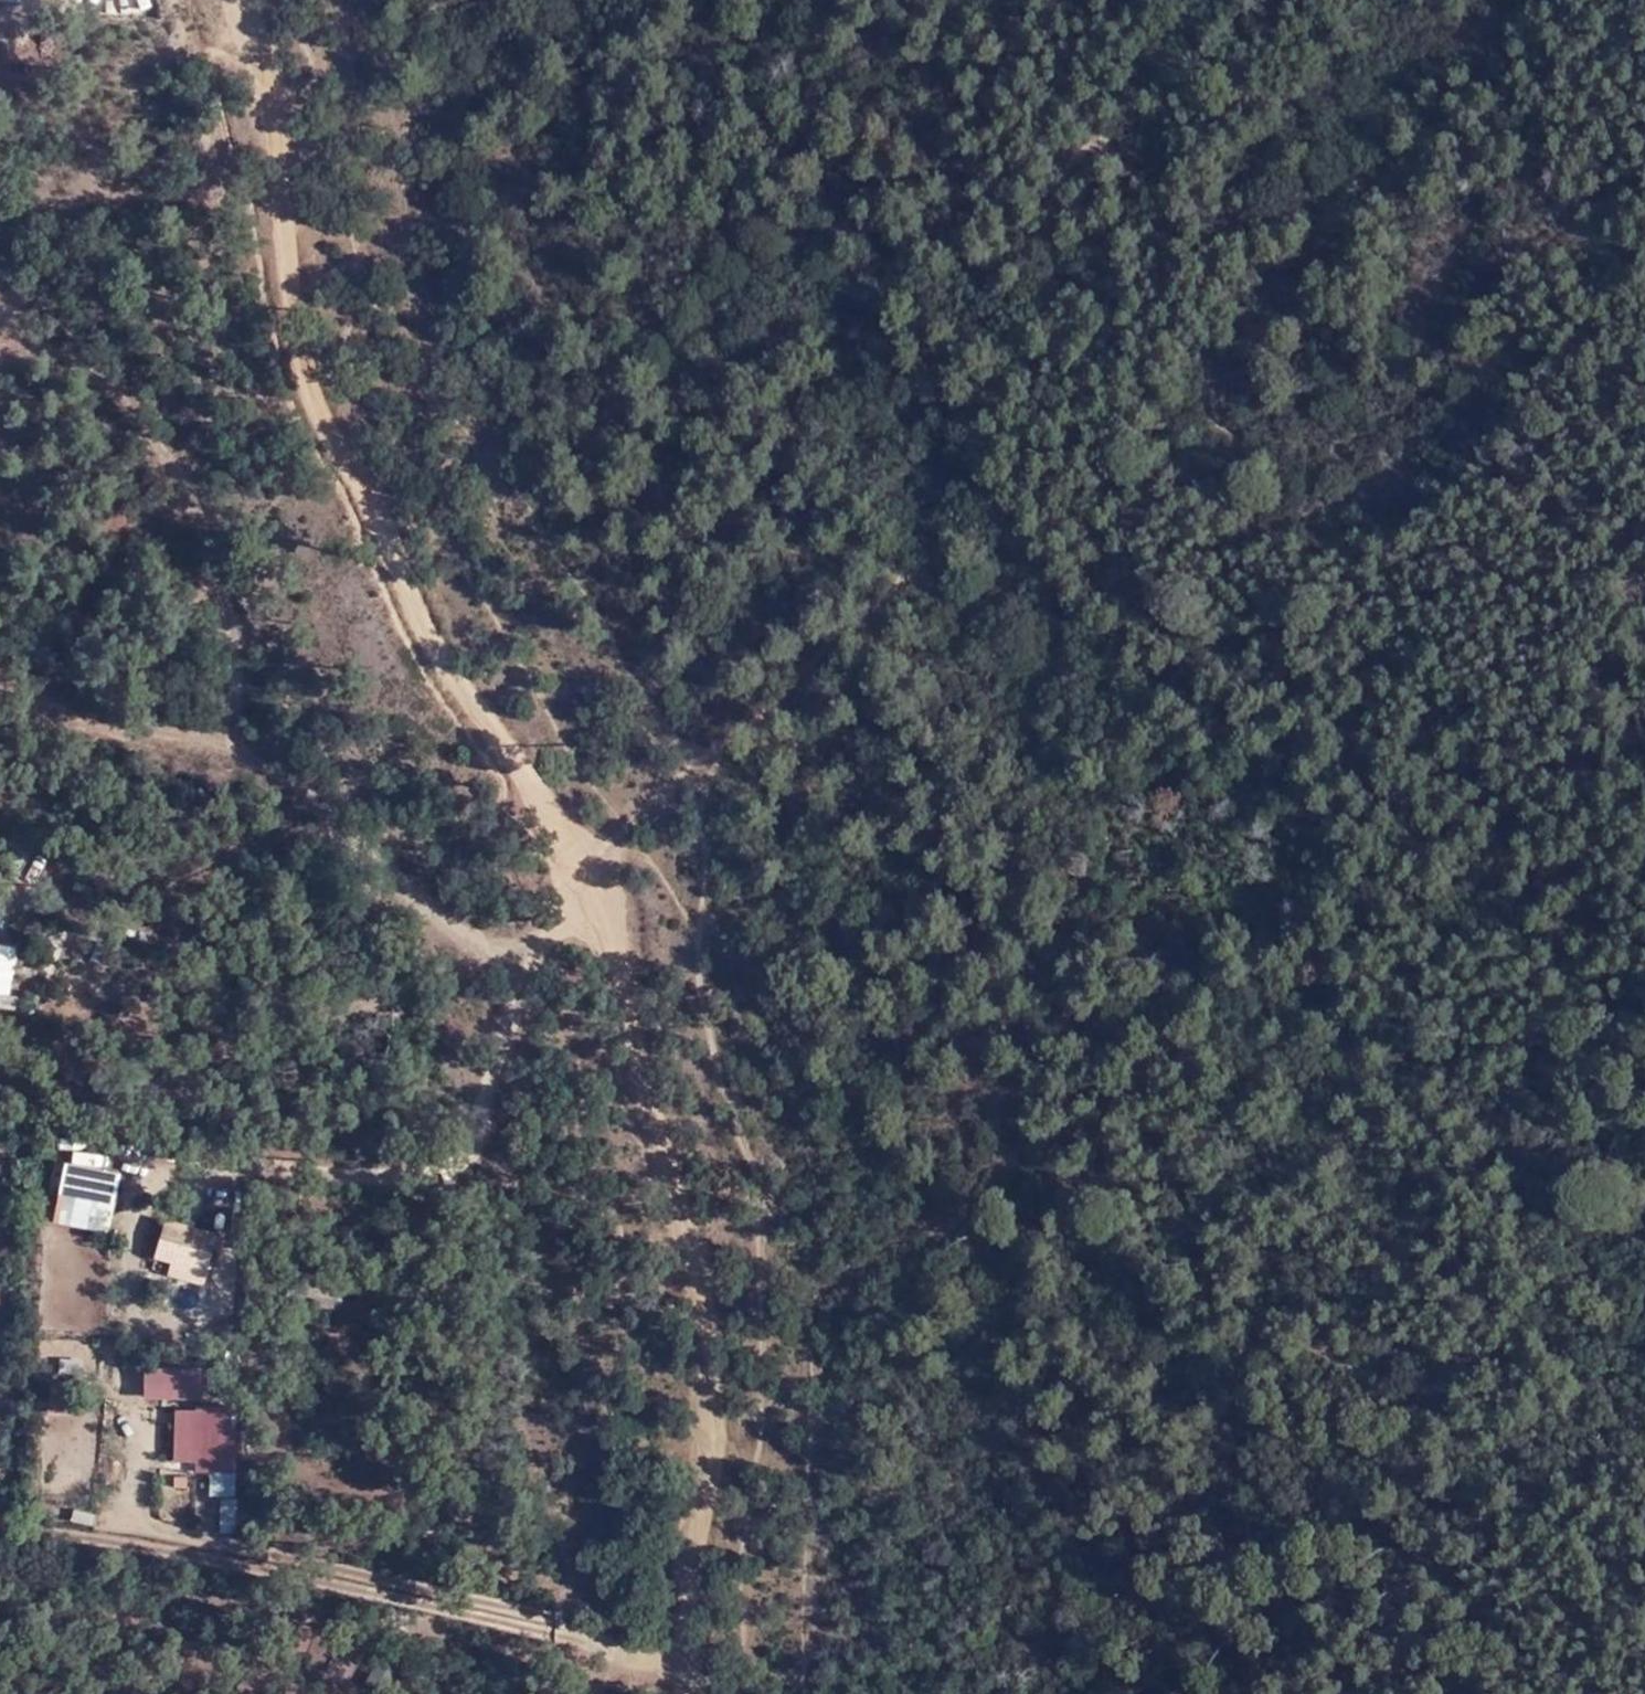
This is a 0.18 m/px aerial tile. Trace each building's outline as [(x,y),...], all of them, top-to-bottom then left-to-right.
[(11,1004),(11,944),(0,944),(0,1003),(11,1004)] [(60,1161),(53,1222),(109,1229),(116,1167),(60,1161)] [(196,1280),(211,1223),(158,1209),(146,1253),(164,1257),(161,1270),(196,1280)] [(57,1375),(83,1375),(83,1358),(57,1358),(57,1375)] [(229,1398),(185,1399),(185,1467),(229,1466),(229,1398)]
